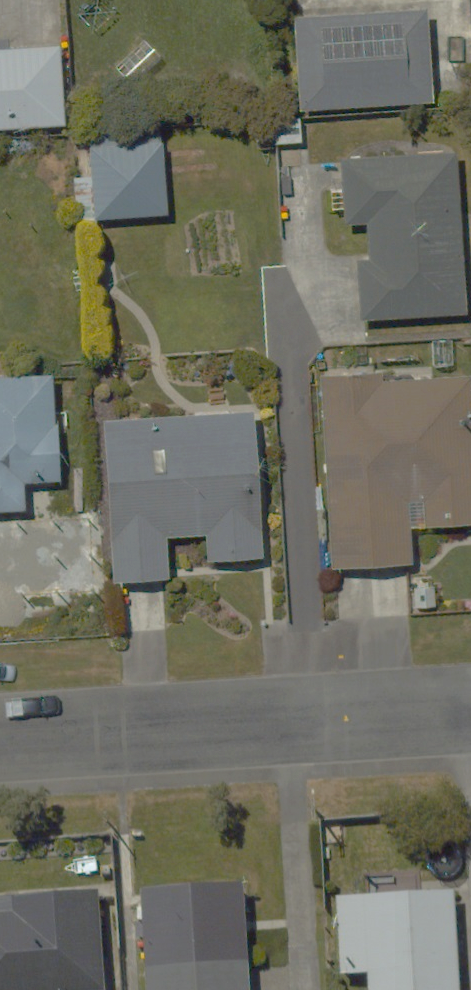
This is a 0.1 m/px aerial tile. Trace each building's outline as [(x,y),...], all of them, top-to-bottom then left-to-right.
[(426,7),(292,13),(296,103),(430,97),(426,7)] [(64,129),(61,45),(0,47),(0,131),(64,129)] [(164,141),(85,143),(88,223),(167,220),(164,141)] [(338,152),(341,219),(365,218),(367,267),(352,267),(354,316),(463,312),(456,147),(338,152)] [(27,506),(26,482),(61,480),(56,370),(0,373),(0,508),(27,506)] [(409,567),(408,520),(470,519),(470,371),(320,375),(325,569),(409,567)] [(106,580),(167,578),(165,533),(205,532),(206,563),(258,561),(253,415),(101,420),(106,580)] [(248,882),(142,887),(147,989),(254,989),(248,882)] [(337,983),(374,982),(374,989),(469,989),(465,882),(333,887),(337,983)] [(0,916),(0,989),(112,989),(108,892),(17,896),(17,915),(0,916)]
